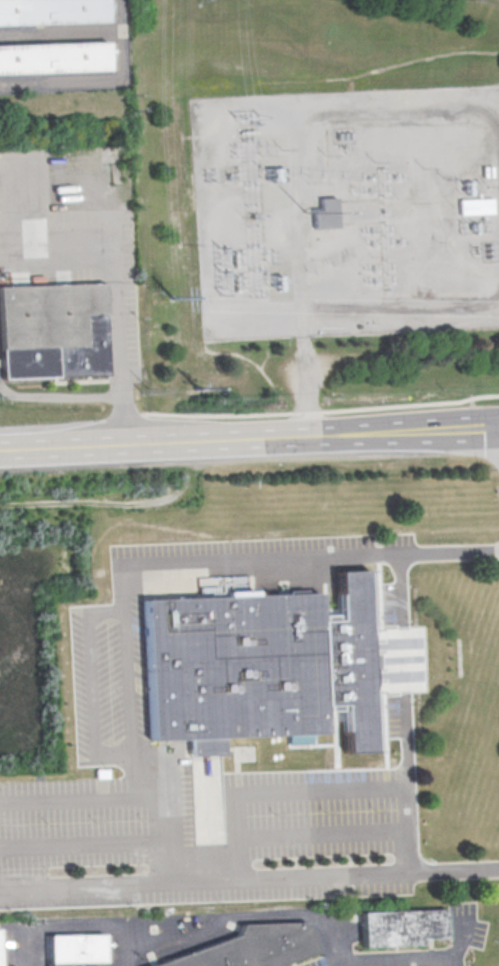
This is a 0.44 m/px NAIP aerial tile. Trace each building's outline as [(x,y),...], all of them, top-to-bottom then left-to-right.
[(107,20),(0,25),(0,0),(106,0),(107,20)] [(107,69),(0,73),(0,46),(106,42),(107,69)] [(338,197),(340,228),(317,230),(315,210),(323,210),(323,198),(338,197)] [(491,198),(458,199),(458,214),(491,213),(491,198)] [(0,287),(107,283),(111,374),(3,378),(0,287)] [(147,601),(231,597),(231,594),(258,592),(259,596),(321,593),(322,622),(341,621),(339,572),(370,571),(378,754),(345,755),(343,703),(325,704),(326,732),(313,733),(314,746),(290,747),(290,734),(225,737),(226,756),(191,758),(191,739),(153,740),(147,601)] [(363,912),(446,910),(447,938),(421,939),(422,945),(364,947),(363,912)] [(318,953),(280,965),(153,965),(239,936),(243,924),(308,924),(318,953)] [(105,934),(106,965),(49,965),(48,935),(105,934)]
